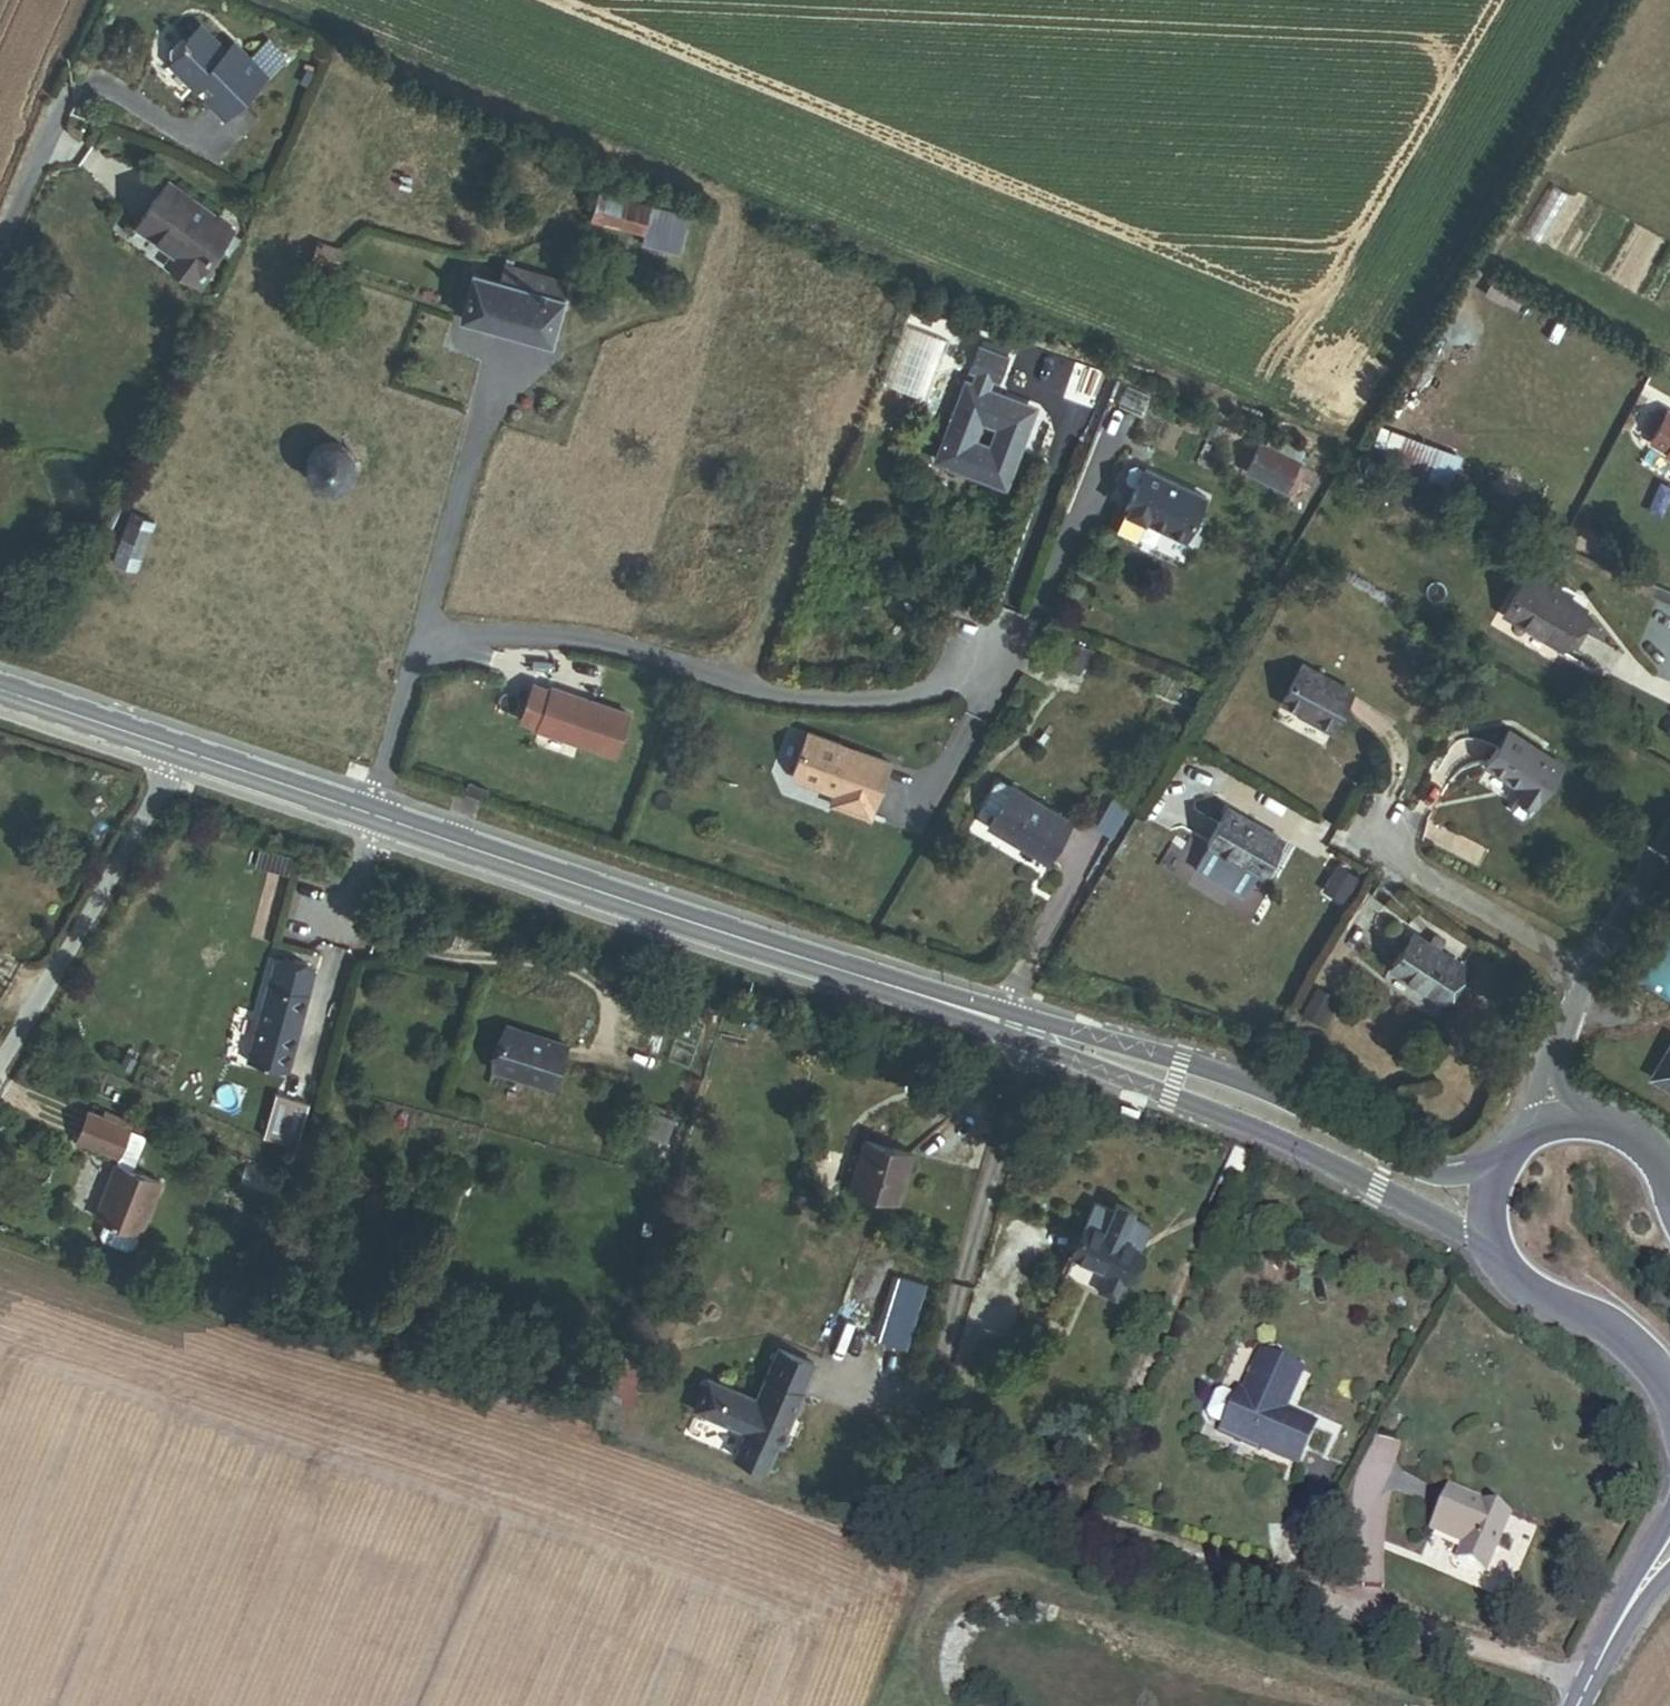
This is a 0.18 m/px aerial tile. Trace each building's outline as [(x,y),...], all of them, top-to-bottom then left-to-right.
[(180,105),(236,160),(292,103),(275,86),(259,102),(241,85),(234,92),(216,74),(194,97),(191,94),(180,105)] [(228,260),(177,224),(146,268),(183,294),(176,304),(210,328),(220,313),(218,312),(230,294),(226,292),(241,270),(236,266),(237,264),(229,258),(228,260)] [(690,286),(701,253),(610,224),(602,248),(656,265),(653,274),(690,286)] [(541,370),(564,372),(583,313),(521,291),(513,311),(490,302),(476,345),(541,370)] [(942,430),(968,369),(928,352),(902,413),(942,430)] [(1009,415),(1020,389),(990,377),(980,404),(985,406),(982,414),(980,413),(951,488),(978,498),(981,490),(993,495),(990,503),(1015,513),(1043,442),(1017,432),(1016,435),(1003,430),(1004,427),(999,425),(1004,413),(1009,415)] [(1461,453),(1394,428),(1382,458),(1450,483),(1461,453)] [(354,512),(363,496),(362,480),(350,465),(330,459),(312,466),(304,476),(300,493),(308,509),(323,520),(341,520),(354,512)] [(1306,480),(1283,471),(1271,500),(1295,509),(1306,480)] [(1303,513),(1315,484),(1306,480),(1295,509),(1303,513)] [(981,490),(978,498),(990,503),(993,495),(981,490)] [(1224,517),(1160,492),(1143,536),(1207,561),(1224,517)] [(856,538),(860,528),(848,523),(844,534),(856,538)] [(120,603),(131,607),(159,539),(153,537),(137,530),(108,598),(120,603)] [(1522,621),(1580,656),(1604,617),(1546,582),(1522,621)] [(1348,741),(1368,707),(1319,677),(1299,712),(1348,741)] [(1106,686),(1101,684),(1096,697),(1101,699),(1106,686)] [(627,783),(641,742),(564,715),(563,718),(546,712),(533,748),(551,754),(550,756),(627,783)] [(1551,825),(1581,777),(1523,742),(1503,777),(1542,799),(1532,814),(1532,820),(1545,828),(1551,825)] [(881,846),(902,791),(820,760),(805,800),(808,807),(847,821),(843,832),(881,846)] [(1059,880),(1081,841),(1021,809),(1020,812),(1010,807),(1004,809),(995,826),(995,833),(1005,839),(999,850),(1059,880)] [(485,818),(464,811),(460,821),(481,828),(485,818)] [(1268,878),(1289,843),(1239,812),(1204,869),(1254,900),(1268,878)] [(1273,881),(1295,846),(1289,843),(1268,878),(1273,881)] [(1346,909),(1358,886),(1348,880),(1335,903),(1346,909)] [(1405,980),(1460,1012),(1481,977),(1426,945),(1405,980)] [(254,1092),(293,1101),(318,996),(279,987),(254,1092)] [(1322,1024),(1335,1003),(1320,993),(1307,1015),(1322,1024)] [(525,1082),(586,1103),(600,1062),(539,1041),(525,1082)] [(113,1147),(92,1138),(80,1168),(121,1185),(122,1185),(134,1155),(113,1147)] [(137,1149),(115,1140),(113,1147),(134,1155),(137,1149)] [(676,1148),(655,1140),(647,1164),(668,1171),(676,1148)] [(144,1203),(158,1165),(134,1155),(122,1185),(121,1185),(98,1245),(109,1249),(104,1261),(107,1269),(131,1278),(139,1274),(144,1263),(145,1263),(165,1211),(144,1203)] [(841,1205),(893,1219),(907,1169),(855,1155),(841,1205)] [(1138,1264),(1083,1240),(1067,1275),(1106,1291),(1098,1310),(1115,1317),(1138,1264)] [(1218,1451),(1306,1487),(1322,1449),(1270,1428),(1279,1407),(1294,1414),(1304,1389),(1263,1372),(1244,1417),(1235,1413),(1234,1416),(1223,1412),(1215,1414),(1206,1436),(1209,1443),(1220,1447),(1218,1451)] [(776,1470),(811,1389),(775,1373),(753,1424),(704,1403),(691,1434),(742,1456),(731,1481),(762,1495),(773,1469),(776,1470)] [(1459,1575),(1486,1585),(1510,1526),(1446,1501),(1428,1544),(1466,1559),(1459,1575)]
